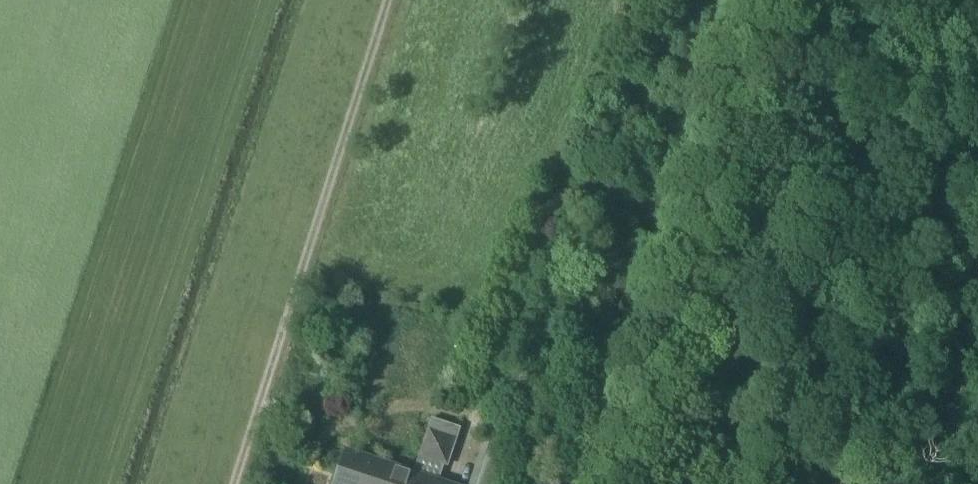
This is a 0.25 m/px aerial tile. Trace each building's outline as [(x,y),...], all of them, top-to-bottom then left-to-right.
[(448,464),(461,427),(432,417),(419,454),(448,464)] [(345,449),(333,483),(450,483),(345,449)]
